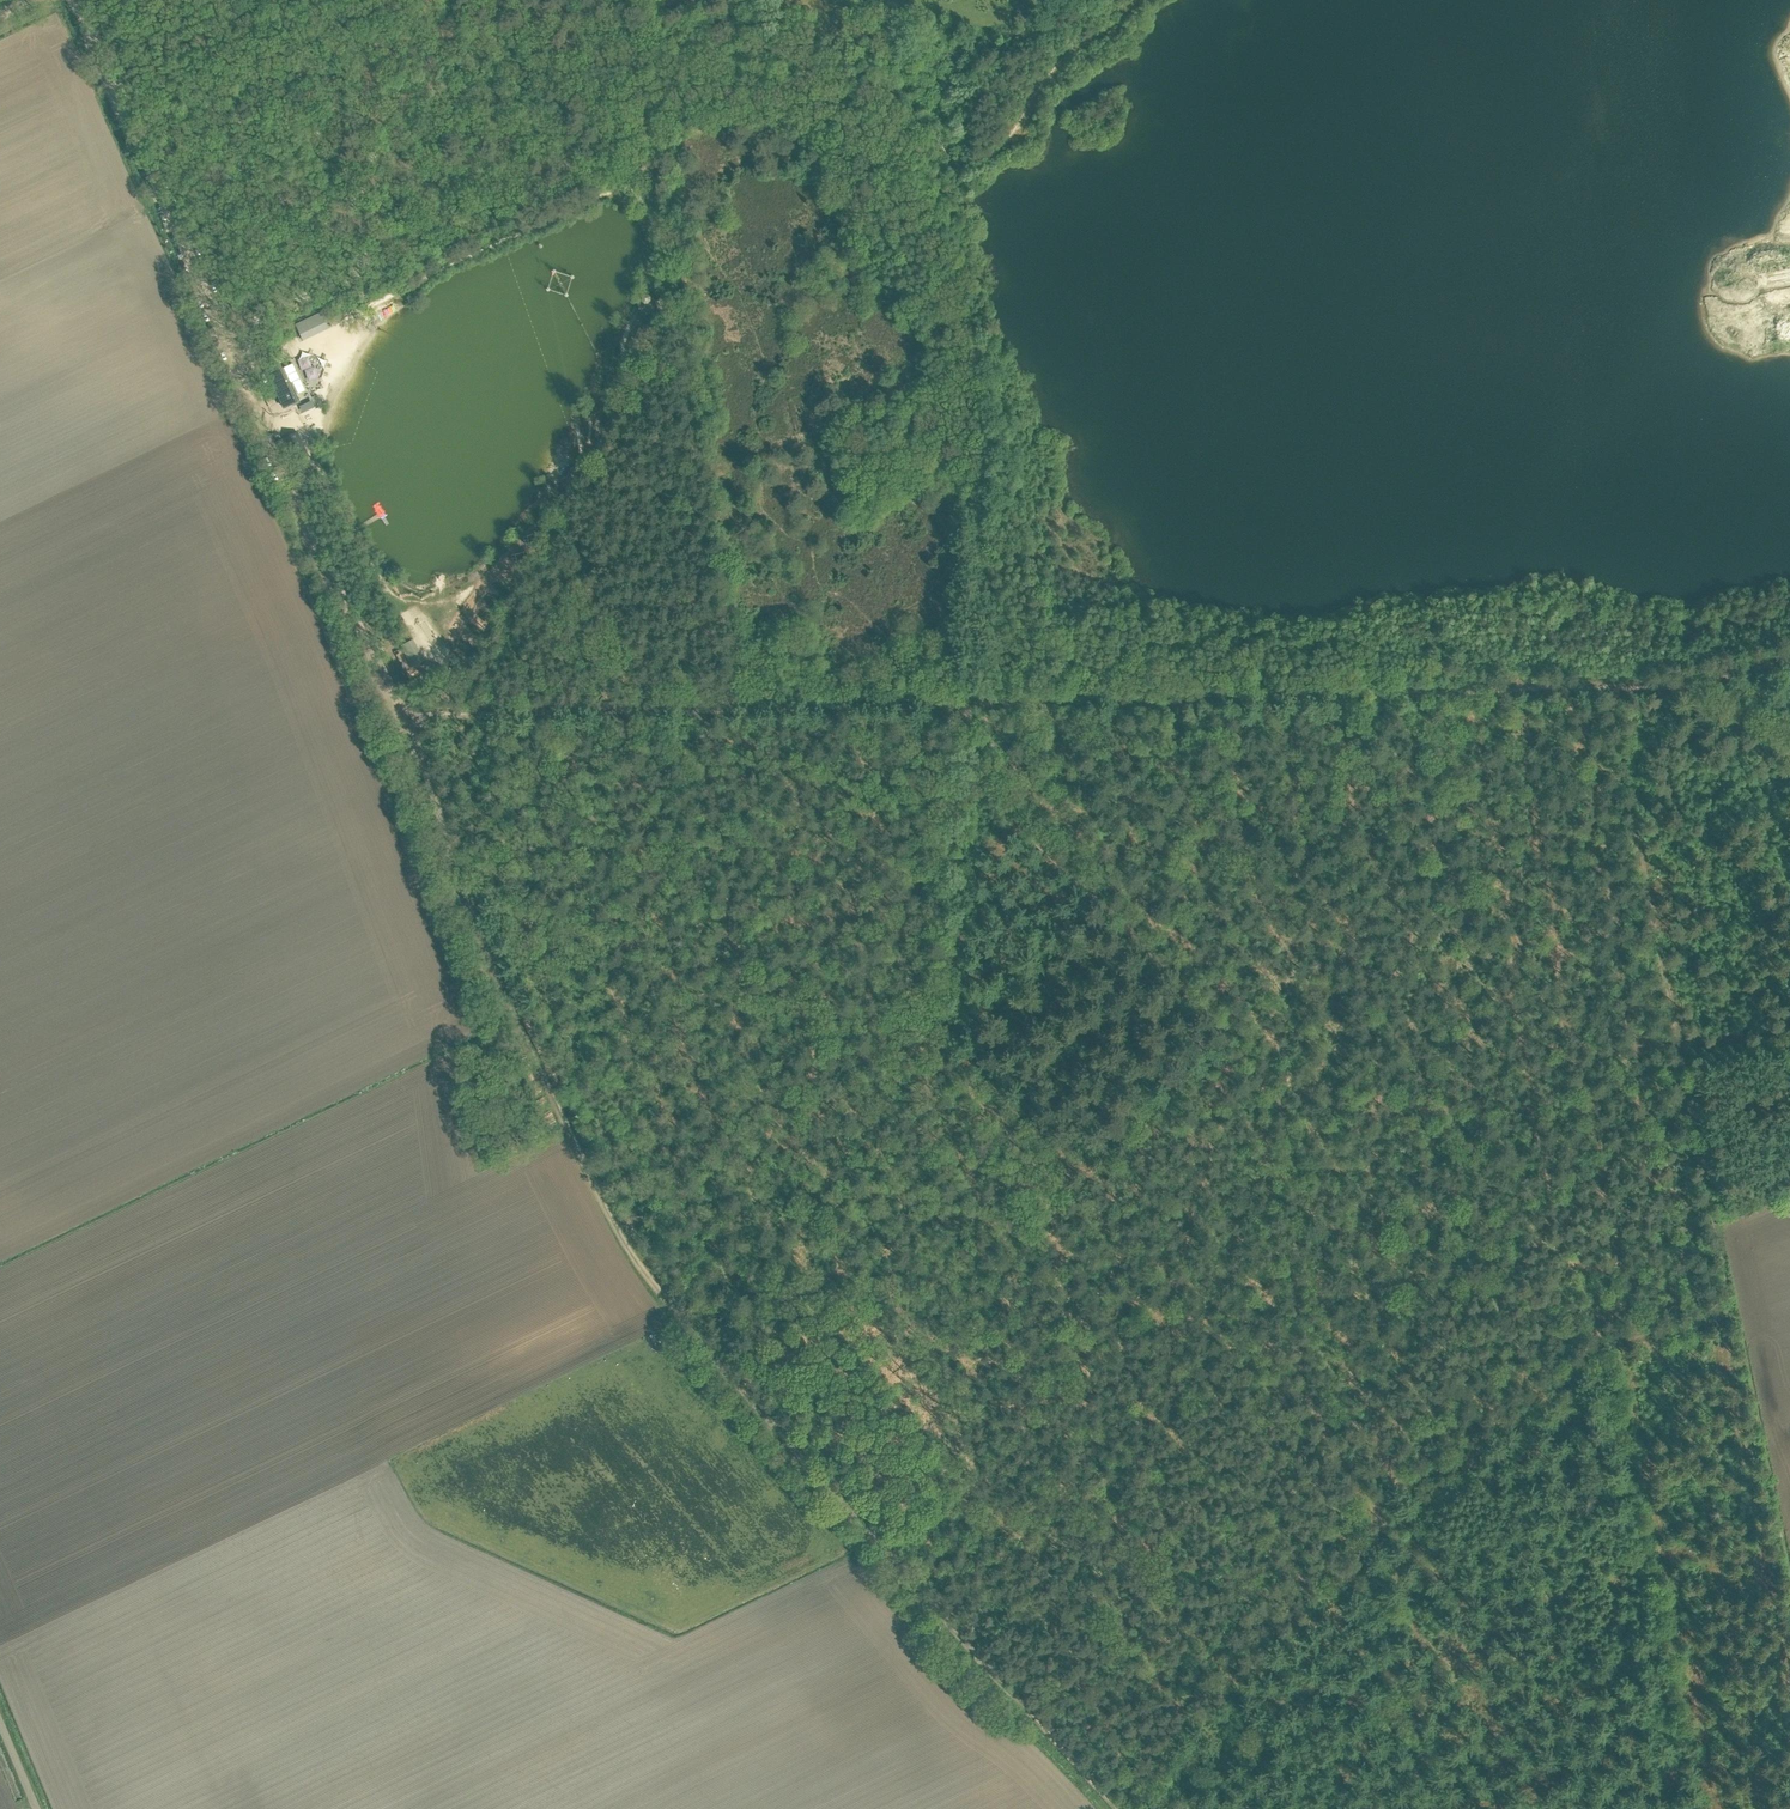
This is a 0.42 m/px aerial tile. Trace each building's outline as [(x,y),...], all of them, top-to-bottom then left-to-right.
[(321,313),(296,325),(301,336),(327,323),(321,313)] [(284,410),(297,404),(279,366),(266,372),(284,410)]
